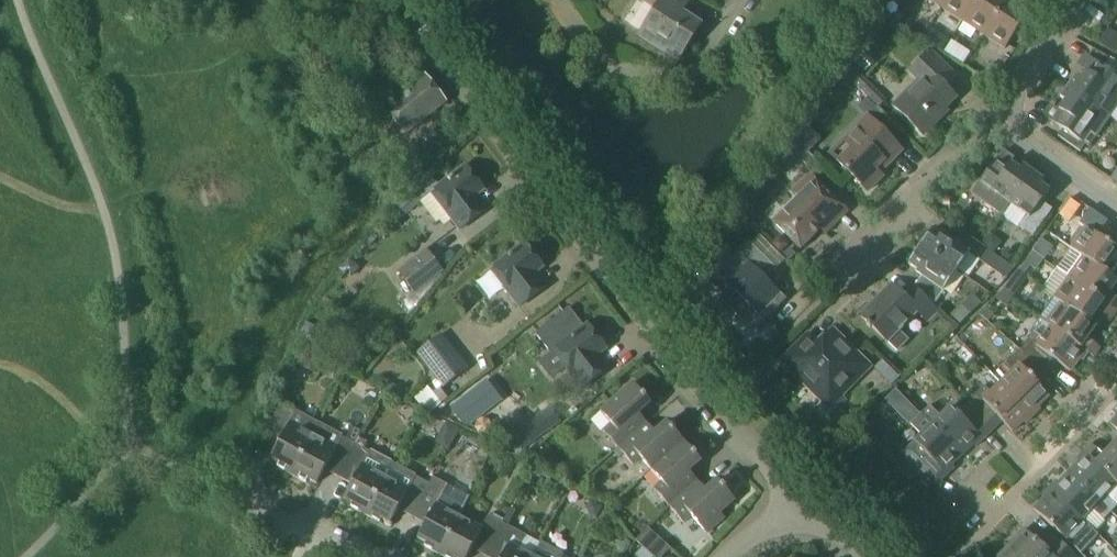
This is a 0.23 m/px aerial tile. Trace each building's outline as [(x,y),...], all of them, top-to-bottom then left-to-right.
[(656,9),(638,37),(677,62),(701,25),(684,14),(692,2),(688,0),(643,0),(656,9)] [(977,0),(947,0),(942,8),(963,21),(977,0)] [(963,21),(984,35),(1006,0),(977,0),(963,21)] [(1005,49),(1029,13),(1016,5),(1020,0),(1006,0),(984,35),(1005,49)] [(861,46),(849,58),(867,76),(879,64),(861,46)] [(894,106),(924,136),(938,122),(935,118),(956,97),(946,88),(957,77),(930,51),(917,65),(908,73),(918,82),(894,106)] [(1099,109),(1110,117),(1116,107),(1116,76),(1104,67),(1097,78),(1086,70),(1079,79),(1075,76),(1068,87),(1099,109)] [(370,119),(391,146),(405,134),(447,102),(425,74),(384,107),(370,119)] [(1068,87),(1060,98),(1065,101),(1051,121),(1063,129),(1058,137),(1081,152),(1086,145),(1089,147),(1110,117),(1099,109),(1068,87)] [(830,154),(868,192),(883,177),(879,174),(902,151),(868,117),(830,154)] [(795,127),(788,133),(808,153),(815,146),(795,127)] [(1003,215),(1033,172),(1023,165),(1019,169),(1010,163),(1003,174),(992,166),(976,189),(986,196),(983,200),(1003,215)] [(466,166),(435,190),(432,193),(460,230),(488,209),(477,195),(484,189),(466,166)] [(1044,180),(1033,172),(1003,215),(1004,215),(1011,204),(1029,217),(1024,224),(1036,232),(1052,209),(1042,202),(1050,191),(1041,185),(1044,180)] [(774,222),(801,249),(821,229),(826,234),(848,212),(810,174),(793,191),(799,197),(774,222)] [(419,196),(413,189),(395,204),(402,211),(419,196)] [(1099,231),(1097,235),(1086,227),(1071,248),(1083,257),(1083,256),(1106,273),(1106,272),(1116,279),(1116,278),(1116,228),(1091,209),(1083,220),(1099,231)] [(934,228),(921,246),(957,271),(967,278),(980,260),(978,258),(986,248),(962,232),(955,243),(934,228)] [(991,233),(982,245),(994,253),(1002,242),(991,233)] [(525,243),(495,267),(496,268),(487,275),(498,291),(504,286),(520,307),(547,286),(536,272),(543,267),(525,243)] [(749,243),(720,271),(734,285),(721,298),(754,331),(785,300),(764,279),(775,269),(749,243)] [(1035,251),(1044,257),(1050,249),(1041,243),(1035,251)] [(957,271),(921,246),(909,264),(923,274),(914,287),(934,305),(957,271)] [(415,292),(443,271),(427,250),(399,272),(415,292)] [(980,261),(991,269),(999,258),(988,250),(980,261)] [(1033,252),(1025,262),(1031,266),(1036,270),(1044,260),(1033,252)] [(1106,272),(1106,273),(1083,256),(1083,257),(1069,277),(1116,312),(1116,298),(1110,293),(1116,284),(1116,280),(1116,279),(1106,272)] [(340,270),(341,272),(351,279),(360,268),(351,261),(349,259),(340,270)] [(1069,277),(1054,298),(1061,303),(1061,302),(1089,322),(1096,327),(1104,316),(1111,321),(1116,312),(1069,277)] [(1000,286),(1009,293),(1015,284),(1007,278),(1000,286)] [(934,305),(914,287),(904,297),(892,285),(861,316),(887,342),(888,341),(897,351),(908,340),(899,331),(918,312),(927,321),(938,310),(933,306),(934,305)] [(1088,352),(1088,353),(1094,357),(1100,348),(1088,339),(1096,327),(1089,322),(1061,302),(1061,303),(1054,298),(1047,293),(1042,300),(1055,310),(1046,323),(1050,326),(1051,326),(1088,352)] [(960,321),(982,303),(975,295),(954,312),(960,321)] [(980,315),(988,322),(994,315),(986,308),(980,315)] [(558,349),(570,365),(567,368),(583,388),(610,367),(599,353),(606,348),(588,325),(558,349)] [(1050,326),(1043,337),(1034,331),(1021,350),(1050,375),(1058,363),(1070,372),(1079,359),(1082,361),(1088,353),(1088,352),(1051,326),(1050,326)] [(804,342),(786,361),(824,399),(817,406),(829,419),(847,400),(840,393),(866,367),(832,333),(814,351),(804,342)] [(417,353),(433,374),(444,388),(468,369),(441,334),(417,353)] [(1050,375),(1021,350),(1004,366),(1012,373),(1001,383),(1033,416),(1041,409),(1038,407),(1049,396),(1039,385),(1050,375)] [(890,369),(882,377),(891,386),(900,378),(890,369)] [(465,427),(501,400),(487,381),(452,409),(465,427)] [(618,448),(647,423),(639,414),(651,403),(633,383),(600,412),(611,424),(603,431),(618,448)] [(1033,416),(1001,383),(991,393),(984,386),(967,402),(993,430),(1002,421),(1013,432),(1023,422),(1025,424),(1033,416)] [(993,430),(967,402),(957,412),(951,406),(941,417),(930,405),(922,413),(963,455),(973,445),(975,447),(993,430)] [(292,475),(319,424),(296,412),(295,413),(281,405),(266,433),(281,441),(271,459),(279,464),(277,468),(292,475)] [(511,436),(522,451),(561,422),(550,407),(511,436)] [(963,455),(922,413),(914,421),(925,432),(909,447),(909,457),(933,482),(943,472),(946,475),(954,468),(952,465),(963,455)] [(647,423),(618,448),(633,465),(641,458),(651,470),(684,442),(667,422),(655,433),(647,423)] [(319,424),(292,475),(307,483),(308,480),(317,484),(327,465),(341,472),(356,445),(355,445),(361,434),(352,428),(346,440),(342,438),(343,436),(319,424)] [(365,515),(393,463),(370,451),(369,452),(364,449),(366,445),(358,441),(356,445),(341,472),(355,479),(344,499),(353,503),(351,507),(365,515)] [(654,489),(669,506),(698,481),(689,472),(701,461),(684,442),(651,470),(662,482),(654,489)] [(1113,445),(1103,456),(1091,444),(1084,452),(1116,484),(1116,485),(1116,449),(1113,445)] [(1116,484),(1084,452),(1076,460),(1079,462),(1069,472),(1111,513),(1116,506),(1116,485),(1116,484)] [(414,512),(429,484),(416,477),(416,476),(393,463),(365,515),(380,523),(382,519),(391,524),(401,504),(414,512)] [(1111,513),(1069,472),(1059,483),(1056,481),(1049,488),(1082,520),(1092,510),(1104,521),(1111,513)] [(698,481),(669,506),(683,523),(692,516),(707,534),(725,518),(720,513),(735,500),(718,480),(706,491),(698,481)] [(439,554),(459,517),(446,510),(453,497),(429,484),(414,512),(428,519),(418,538),(426,543),(424,546),(439,554)] [(1099,536),(1082,520),(1049,488),(1042,496),(1044,498),(1034,509),(1081,554),(1099,536)] [(599,519),(607,524),(613,514),(605,510),(599,519)] [(488,551),(503,523),(488,516),(481,529),(459,517),(439,554),(444,556),(467,556),(474,544),(488,551)] [(488,551),(499,556),(532,556),(540,542),(533,556),(511,545),(518,531),(503,523),(488,551)] [(654,556),(664,556),(671,549),(648,528),(636,541),(654,556)] [(1007,548),(1016,556),(1076,556),(1056,538),(1045,549),(1024,529),(1007,548)] [(532,556),(566,556),(563,556),(563,554),(540,542),(532,556)] [(1007,548),(998,556),(1016,556),(1007,548)]
